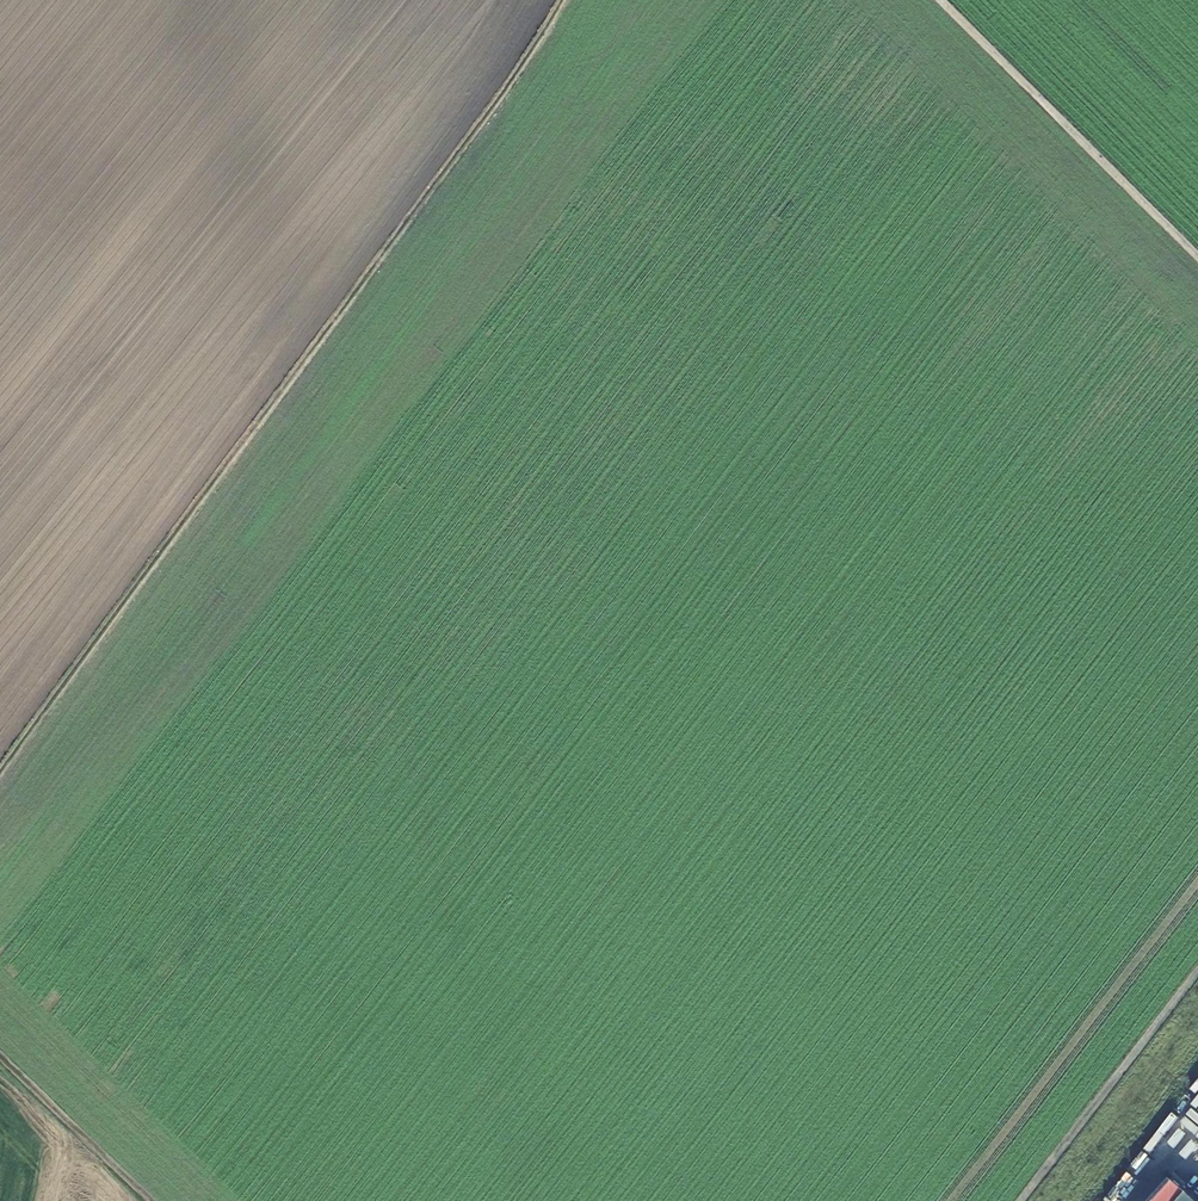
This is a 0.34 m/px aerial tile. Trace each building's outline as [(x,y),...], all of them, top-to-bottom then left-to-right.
[(1174,1182),(1197,1156),(1197,1118),(1183,1135),(1176,1129),(1165,1142),(1173,1149),(1157,1167),(1174,1182)] [(1186,1188),(1174,1200),(1197,1200),(1197,1199),(1186,1188)]
